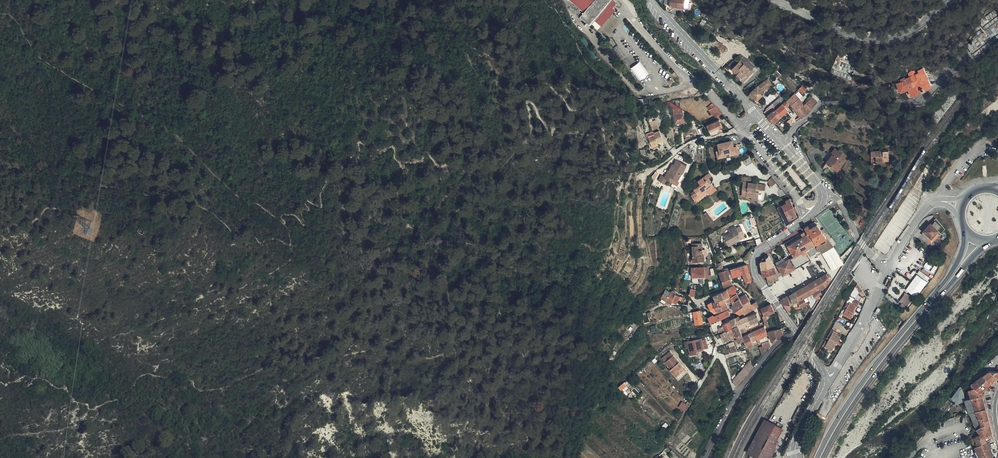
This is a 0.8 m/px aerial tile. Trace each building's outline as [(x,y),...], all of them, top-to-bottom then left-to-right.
[(583,22),(588,17),(592,21),(596,25),(611,8),(607,4),(610,0),(565,0),(574,14),(583,22)] [(606,32),(615,22),(614,17),(610,13),(599,26),(606,32)] [(588,17),(583,22),(588,27),(592,21),(588,17)] [(973,53),(983,43),(977,37),(968,47),(973,53)] [(837,52),(832,72),(852,78),(856,61),(848,59),(849,55),(837,52)] [(738,54),(724,66),(729,70),(729,69),(742,56),(738,54)] [(729,69),(734,74),(741,80),(749,71),(747,69),(751,65),(745,59),(742,56),(729,69)] [(640,61),(630,69),(640,81),(649,73),(640,61)] [(917,71),(918,72),(919,72),(921,77),(919,78),(921,82),(920,83),(923,90),(930,87),(925,77),(924,74),(922,69),(917,71)] [(904,78),(900,79),(902,83),(904,82),(907,89),(910,95),(923,90),(920,83),(921,82),(919,78),(921,77),(919,72),(918,72),(915,73),(914,71),(913,71),(912,71),(911,71),(910,72),(909,73),(909,74),(909,75),(909,77),(905,78),(904,78)] [(898,82),(896,83),(898,88),(899,92),(907,89),(904,82),(902,83),(900,79),(897,80),(898,82)] [(754,99),(753,100),(756,103),(758,101),(757,100),(763,94),(760,92),(770,85),(767,80),(754,88),(753,87),(752,88),(753,89),(749,94),(754,99)] [(803,93),(805,90),(806,88),(802,85),(799,88),(796,91),(797,92),(798,91),(802,95),(804,94),(803,93)] [(794,108),(796,110),(803,104),(795,94),(794,93),(787,99),(792,105),(794,108)] [(775,109),(784,101),(780,97),(772,105),(775,109)] [(781,116),(788,110),(786,107),(789,104),(786,100),(776,110),(775,109),(775,110),(781,116)] [(809,111),(814,105),(810,101),(809,100),(805,106),(803,104),(796,110),(799,115),(799,116),(799,117),(796,119),(795,122),(804,115),(809,111)] [(680,110),(679,106),(673,101),(668,101),(670,112),(680,110)] [(712,114),(718,109),(711,102),(706,107),(712,114)] [(775,110),(775,109),(772,105),(767,109),(768,111),(771,113),(775,110)] [(681,119),(680,110),(670,112),(671,121),(681,119)] [(768,116),(774,122),(781,116),(775,110),(771,113),(768,116)] [(719,124),(715,117),(703,122),(708,131),(718,127),(717,125),(719,124)] [(655,127),(649,130),(650,132),(648,133),(643,135),(648,144),(650,143),(653,149),(656,147),(654,142),(655,141),(654,140),(659,138),(655,127)] [(718,149),(721,156),(726,154),(725,152),(728,151),(729,153),(737,150),(735,144),(732,145),(730,138),(716,143),(718,149)] [(825,162),(827,164),(833,169),(836,165),(838,167),(845,158),(843,157),(846,154),(838,148),(837,150),(834,147),(830,152),(832,152),(825,162)] [(730,157),(728,151),(725,152),(726,154),(721,156),(718,149),(715,150),(718,159),(726,156),(727,158),(730,157)] [(876,160),(888,160),(887,149),(870,150),(870,155),(875,155),(876,160)] [(669,179),(680,159),(675,156),(672,162),(671,161),(668,168),(667,167),(664,174),(660,173),(657,179),(664,182),(666,177),(669,179)] [(685,162),(680,159),(669,179),(676,182),(682,171),(681,170),(685,162)] [(706,190),(707,189),(713,185),(712,182),(711,181),(708,177),(711,175),(708,172),(697,180),(700,183),(693,188),(693,189),(695,191),(692,193),(696,192),(705,190),(706,190)] [(773,177),(768,180),(771,185),(776,182),(773,177)] [(748,182),(742,181),(741,190),(746,190),(746,196),(751,197),(751,199),(757,200),(758,191),(755,191),(756,188),(759,189),(764,189),(765,184),(748,182)] [(777,207),(785,226),(798,217),(797,211),(795,212),(792,207),(793,206),(789,198),(785,200),(786,202),(777,207)] [(931,237),(934,234),(937,230),(940,232),(946,226),(936,217),(926,228),(924,230),(931,237)] [(808,229),(817,224),(814,221),(804,227),(808,233),(806,234),(802,237),(800,233),(795,236),(797,239),(796,240),(794,237),(785,242),(787,245),(794,256),(816,243),(817,243),(808,229)] [(821,229),(817,224),(808,229),(817,243),(827,237),(826,237),(825,234),(821,230),(821,229)] [(740,237),(743,235),(740,226),(736,228),(735,227),(730,229),(732,232),(729,233),(722,236),(727,246),(736,242),(735,239),(740,237)] [(827,237),(833,246),(835,244),(829,235),(826,237),(827,237)] [(822,253),(833,247),(833,246),(827,237),(817,243),(816,243),(818,246),(820,250),(822,253)] [(700,254),(698,243),(691,243),(692,260),(697,260),(697,255),(700,254)] [(789,258),(794,256),(787,245),(783,247),(788,255),(789,258)] [(772,262),(769,257),(766,254),(761,259),(759,263),(762,276),(766,275),(771,273),(775,272),(773,265),(766,267),(765,266),(773,264),(772,262)] [(807,260),(803,254),(795,259),(799,265),(807,260)] [(782,275),(794,269),(788,259),(787,259),(785,256),(775,262),(777,266),(782,275)] [(750,279),(751,279),(745,263),(738,265),(740,270),(742,274),(744,280),(746,280),(750,279)] [(730,271),(732,276),(742,274),(740,270),(738,265),(732,267),(729,268),(730,271)] [(722,287),(730,283),(727,272),(728,271),(730,271),(729,268),(728,267),(728,266),(721,269),(722,270),(718,272),(720,281),(722,287)] [(690,276),(703,276),(703,267),(690,267),(690,276)] [(818,295),(821,294),(819,290),(825,286),(827,284),(831,279),(827,274),(809,284),(795,291),(799,306),(800,307),(806,303),(808,302),(811,309),(814,311),(820,301),(819,301),(818,299),(819,298),(818,295)] [(857,285),(855,288),(854,290),(853,293),(856,295),(857,293),(858,292),(858,293),(861,291),(857,285)] [(728,295),(735,291),(732,286),(725,289),(728,295)] [(738,296),(744,293),(740,288),(736,290),(737,292),(736,292),(735,291),(728,295),(729,298),(732,296),(734,299),(738,297),(738,296)] [(658,302),(663,304),(664,304),(665,301),(669,303),(670,302),(671,298),(667,296),(669,291),(664,289),(664,290),(658,302)] [(723,298),(728,295),(725,289),(720,292),(722,297),(723,298)] [(673,293),(669,291),(667,296),(671,298),(670,302),(674,303),(676,301),(677,298),(678,299),(679,299),(680,296),(673,293)] [(799,306),(795,291),(789,295),(793,304),(793,306),(794,307),(799,306)] [(717,299),(722,297),(720,292),(712,295),(712,296),(713,299),(714,300),(717,299)] [(906,292),(899,300),(907,306),(913,298),(906,292)] [(748,299),(746,296),(744,293),(738,296),(738,297),(742,304),(733,310),(739,314),(743,314),(757,305),(755,302),(755,300),(754,301),(752,302),(750,303),(748,299)] [(732,303),(729,298),(728,295),(723,298),(726,306),(727,306),(730,305),(732,303)] [(761,295),(755,302),(757,305),(764,298),(761,295)] [(742,304),(738,297),(734,299),(732,296),(729,298),(732,303),(730,305),(731,307),(733,310),(742,304)] [(780,300),(783,304),(790,305),(787,296),(780,300)] [(726,306),(723,298),(722,297),(717,299),(721,308),(726,306)] [(716,311),(721,308),(717,299),(714,300),(713,301),(712,301),(716,311)] [(712,312),(716,311),(712,301),(711,301),(706,304),(707,307),(708,308),(710,310),(712,312)] [(845,312),(843,311),(841,314),(852,319),(854,314),(853,313),(854,311),(856,307),(857,308),(859,303),(854,301),(852,305),(849,304),(849,305),(847,304),(845,308),(847,309),(845,312)] [(775,314),(770,303),(760,308),(763,315),(762,316),(764,323),(765,324),(766,325),(768,326),(766,319),(775,314)] [(790,305),(783,304),(789,315),(793,311),(790,305)] [(691,311),(694,324),(701,324),(699,316),(698,309),(691,311)] [(717,313),(719,318),(728,314),(726,309),(717,313)] [(708,321),(709,323),(719,318),(717,313),(713,315),(712,315),(713,318),(708,321)] [(746,330),(760,324),(759,322),(755,313),(745,316),(743,317),(742,317),(743,323),(746,330)] [(705,319),(707,323),(709,323),(708,321),(713,318),(712,315),(711,314),(707,317),(706,316),(706,317),(706,318),(705,319)] [(730,337),(735,335),(731,327),(729,322),(728,322),(727,320),(730,318),(729,316),(729,315),(728,314),(719,318),(723,325),(724,324),(726,329),(730,337)] [(705,323),(706,324),(707,323),(705,319),(706,318),(706,317),(704,318),(703,315),(701,316),(699,316),(702,322),(704,322),(705,323)] [(737,325),(743,323),(742,317),(738,318),(738,317),(737,315),(733,317),(737,325)] [(731,327),(737,325),(733,317),(730,318),(727,320),(728,322),(729,322),(731,327)] [(719,318),(709,323),(713,330),(717,338),(721,336),(719,332),(726,329),(724,324),(723,325),(719,318)] [(740,333),(746,330),(743,323),(737,325),(738,328),(740,333)] [(735,335),(740,333),(738,328),(737,325),(731,327),(735,335)] [(762,342),(765,341),(764,339),(765,339),(764,336),(766,335),(767,335),(764,326),(758,329),(762,342)] [(725,340),(730,337),(726,329),(719,332),(721,336),(721,338),(722,341),(725,340)] [(760,342),(761,342),(762,342),(758,329),(754,330),(753,331),(758,343),(760,342)] [(780,334),(779,329),(768,331),(769,334),(771,341),(773,341),(780,334)] [(753,331),(748,333),(749,336),(750,336),(753,344),(756,344),(758,343),(753,331)] [(832,331),(827,340),(829,341),(825,348),(832,352),(838,342),(838,343),(842,336),(832,331)] [(745,345),(746,347),(753,344),(750,336),(749,336),(748,333),(744,335),(741,336),(743,340),(743,341),(745,345)] [(706,348),(704,339),(699,340),(698,339),(687,341),(688,347),(686,347),(688,355),(695,354),(694,351),(702,350),(702,349),(706,348)] [(769,346),(768,341),(761,343),(762,346),(759,347),(761,355),(764,352),(769,346)] [(726,345),(730,353),(736,351),(731,342),(726,345)] [(675,370),(680,366),(668,351),(660,358),(668,369),(667,369),(673,377),(678,373),(675,370)] [(751,368),(749,362),(749,360),(730,380),(732,383),(734,385),(745,374),(751,368)] [(978,376),(986,385),(997,374),(997,367),(995,366),(993,367),(989,367),(978,376)] [(975,383),(972,385),(974,388),(977,386),(980,391),(983,389),(986,385),(978,376),(973,379),(975,383)] [(962,390),(960,384),(952,394),(958,400),(962,399),(966,397),(962,390)] [(972,385),(968,387),(966,389),(968,397),(984,392),(983,389),(980,391),(977,386),(974,388),(972,385)] [(968,397),(966,397),(972,410),(987,406),(984,392),(968,397)] [(987,406),(972,410),(978,423),(984,431),(976,434),(973,435),(976,442),(980,441),(981,442),(989,439),(991,437),(994,432),(987,406)] [(767,423),(749,456),(753,457),(771,457),(774,451),(773,450),(774,449),(775,446),(773,445),(781,430),(767,423)] [(978,455),(979,457),(977,457),(992,457),(994,451),(989,439),(981,442),(977,444),(981,455),(978,455)]
